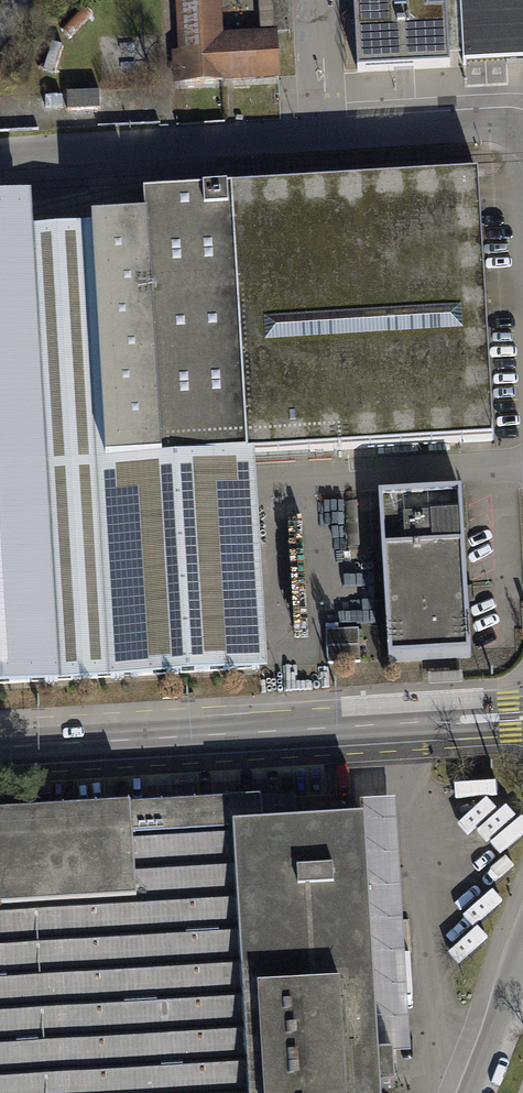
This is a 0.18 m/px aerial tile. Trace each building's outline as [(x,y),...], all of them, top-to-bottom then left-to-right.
[(180,84),(280,80),(278,34),(222,37),(220,0),(176,0),(179,53),(172,53),(173,74),(180,74),(180,84)] [(360,13),(363,70),(363,74),(451,69),(447,0),(359,0),(360,13)] [(466,69),(495,67),(522,66),(522,0),(462,0),(466,69)] [(0,206),(0,690),(269,675),(257,459),(494,446),(479,180),(145,199),(146,212),(147,226),(34,232),(34,219),(33,213),(33,204),(0,206)] [(378,501),(388,662),(470,657),(461,496),(378,501)] [(231,831),(263,829),(261,796),(131,805),(0,813),(0,1092),(246,1092),(231,831)] [(360,803),(362,823),(363,823),(377,1055),(393,1054),(411,1053),(396,801),(360,803)] [(263,829),(231,831),(246,1092),(379,1092),(378,1087),(395,1086),(393,1054),(377,1055),(363,823),(362,823),(263,829)]
